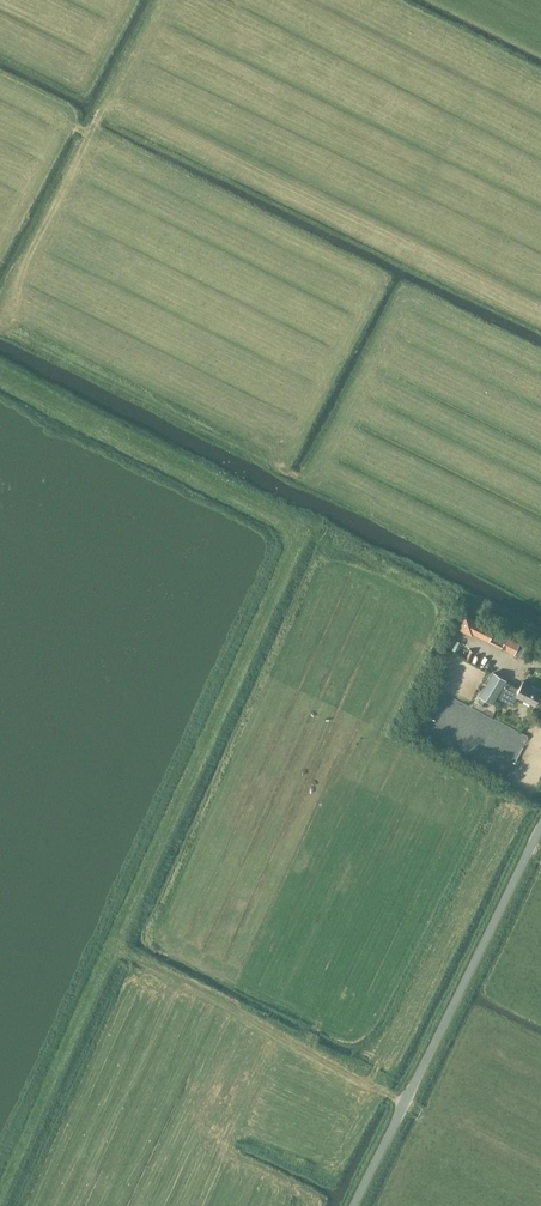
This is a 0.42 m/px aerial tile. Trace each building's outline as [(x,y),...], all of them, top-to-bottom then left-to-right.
[(472,636),(473,634),(514,654),(520,643),(464,616),(458,629),(472,636)] [(520,643),(514,654),(523,659),(529,647),(520,643)] [(492,672),(479,695),(481,696),(488,701),(492,703),(505,679),(492,672)] [(499,697),(513,704),(517,696),(535,706),(540,692),(540,690),(523,680),(519,688),(506,681),(499,697)] [(481,696),(477,703),(485,707),(488,701),(481,696)]
